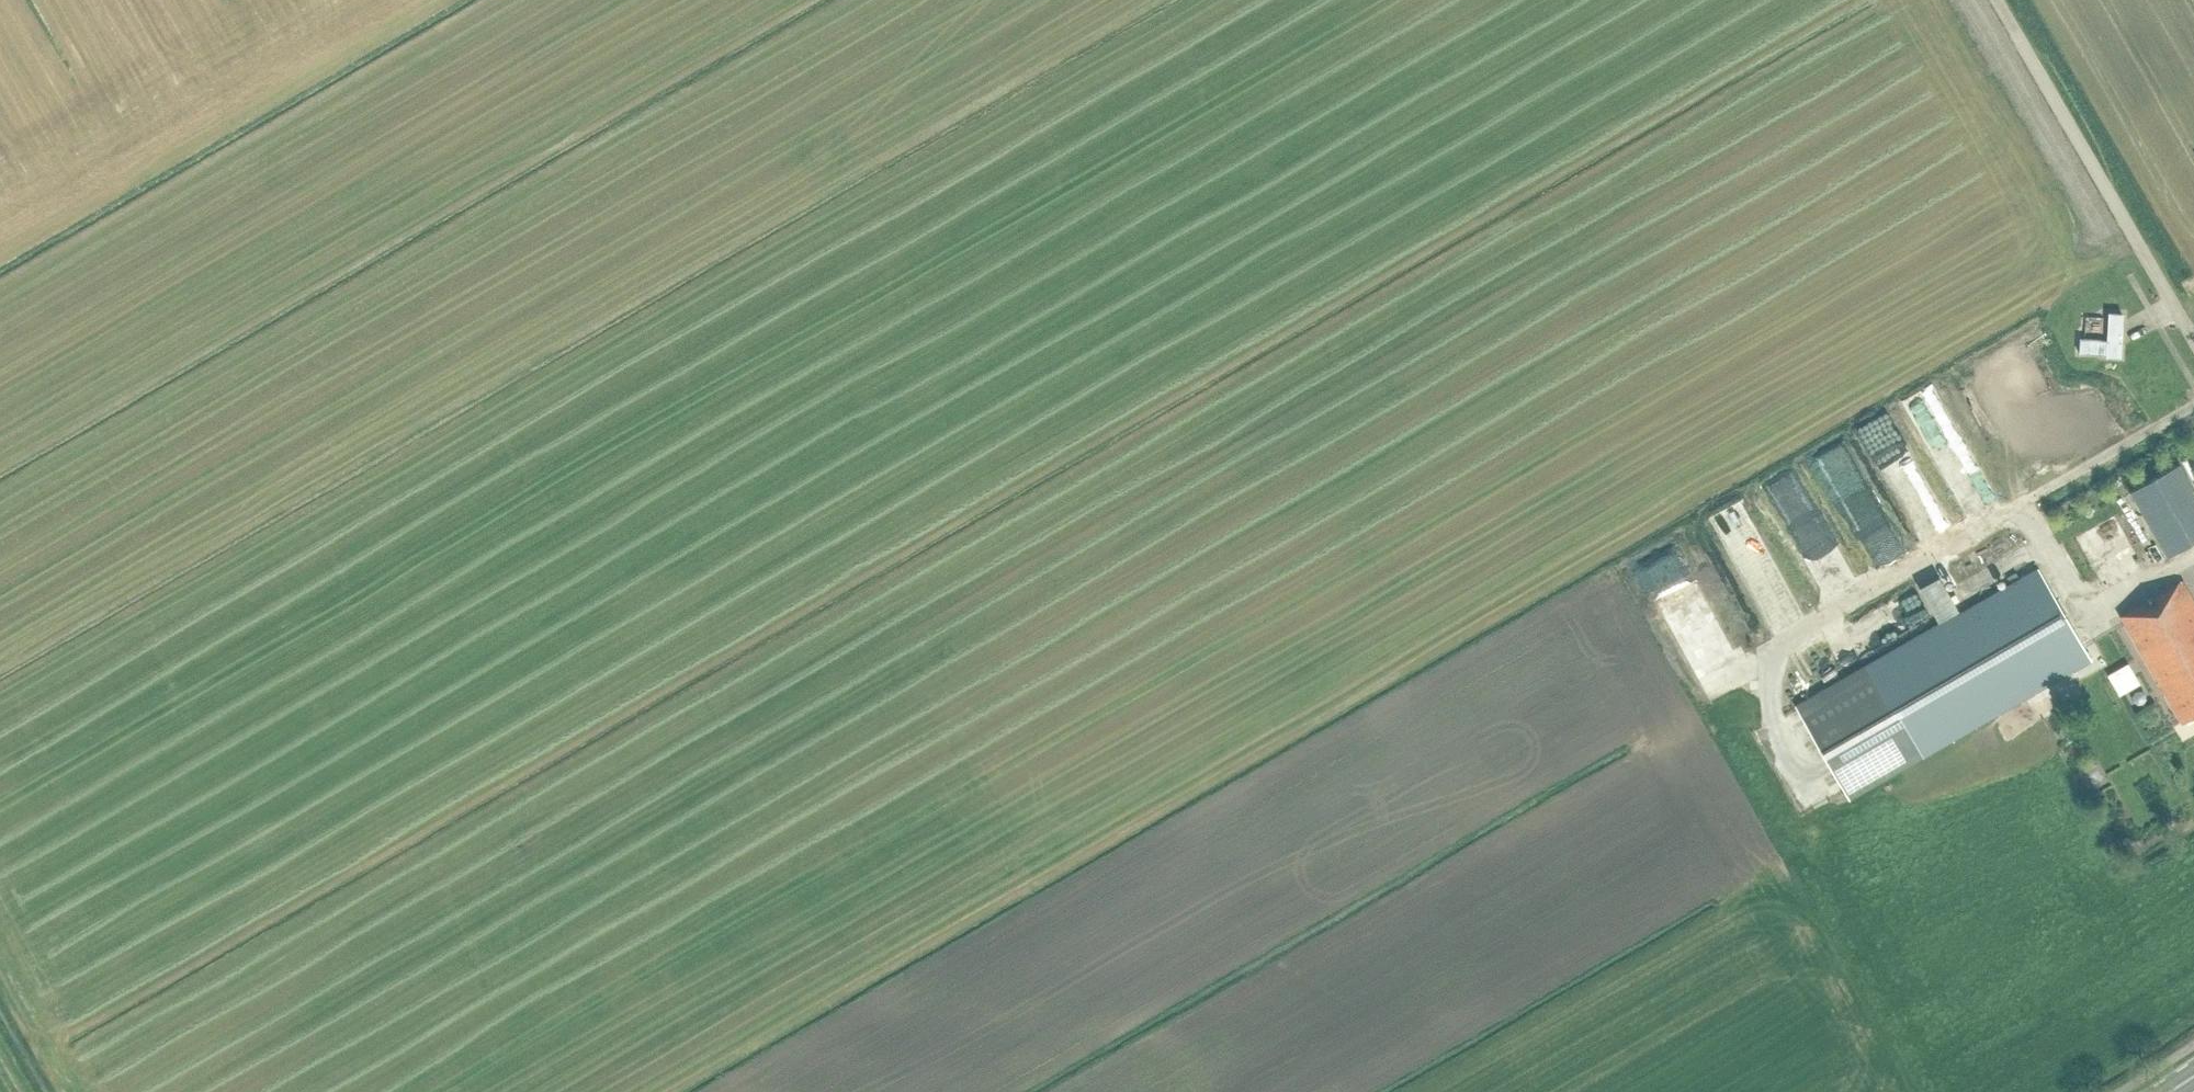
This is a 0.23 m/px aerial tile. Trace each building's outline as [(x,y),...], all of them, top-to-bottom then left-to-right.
[(1878,412),(1851,427),(1882,480),(1909,465),(1878,412)] [(1838,527),(1871,515),(1845,443),(1813,454),(1838,527)] [(2131,491),(2167,555),(2193,540),(2193,488),(2180,463),(2131,491)] [(1810,512),(1808,513),(1789,471),(1753,488),(1770,524),(1780,519),(1789,538),(1816,525),(1810,512)] [(1739,499),(1702,515),(1727,575),(1765,559),(1739,499)] [(2113,504),(2127,542),(2142,537),(2129,499),(2113,504)] [(1994,569),(2013,564),(2011,553),(1992,557),(1994,569)] [(1795,706),(1846,797),(2089,658),(2037,568),(1795,706)] [(2120,614),(2181,721),(2193,714),(2193,600),(2182,579),(2120,614)]
